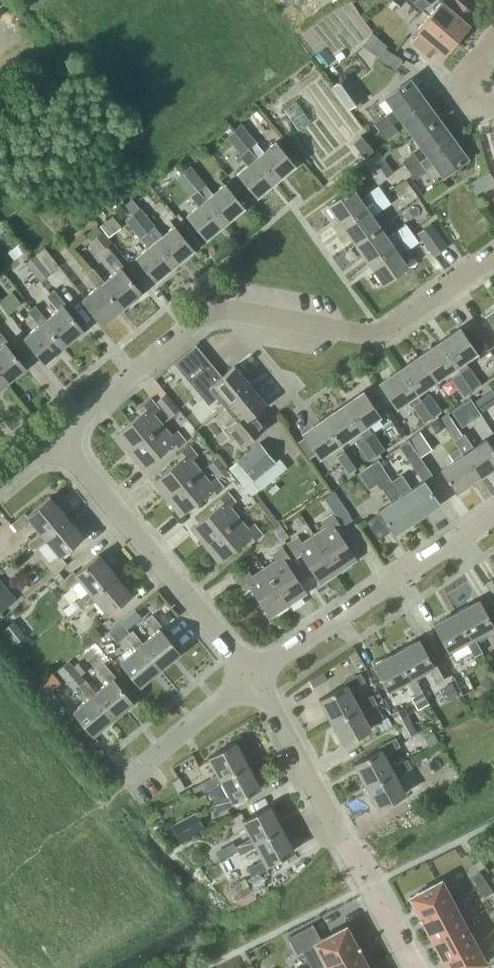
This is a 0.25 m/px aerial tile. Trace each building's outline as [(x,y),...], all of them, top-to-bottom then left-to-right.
[(470,9),(459,0),(448,0),(445,4),(441,1),(429,15),(457,40),(469,25),(462,19),(470,9)] [(445,54),(457,40),(429,15),(416,30),(420,33),(412,42),(429,57),(437,48),(445,54)] [(403,59),(386,47),(380,57),(396,69),(403,59)] [(363,99),(347,75),(331,86),(347,109),(363,99)] [(400,117),(424,99),(410,80),(386,97),(393,107),(374,121),(381,131),(393,122),(392,122),(400,117)] [(414,136),(438,118),(424,99),(400,117),(414,136)] [(428,155),(452,138),(438,118),(414,136),(428,154),(428,155)] [(393,122),(381,131),(386,139),(398,130),(393,122)] [(274,141),(263,151),(240,123),(232,129),(256,157),(275,180),(294,164),(274,141)] [(275,180),(256,157),(232,129),(225,135),(240,153),(238,155),(247,165),(237,173),(256,196),(275,180)] [(365,157),(373,150),(361,135),(352,142),(365,157)] [(442,175),(466,157),(452,138),(428,155),(428,154),(420,160),(421,161),(409,169),(414,176),(433,162),(442,175)] [(394,171),(380,151),(365,161),(379,181),(394,171)] [(421,161),(420,160),(414,152),(402,160),(409,169),(421,161)] [(224,184),(213,193),(190,164),(182,170),(205,200),(225,222),(243,207),(224,184)] [(225,222),(205,200),(182,170),(175,176),(198,205),(187,215),(206,238),(225,222)] [(482,174),(467,184),(473,192),(487,182),(482,174)] [(342,224),(384,194),(378,185),(359,198),(352,187),(328,205),(342,224)] [(380,227),(372,216),(390,203),(384,194),(342,224),(355,244),(380,227)] [(174,226),(163,236),(132,198),(125,204),(132,212),(131,213),(155,242),(174,265),(193,249),(174,226)] [(174,265),(155,242),(131,213),(124,219),(148,248),(136,258),(155,281),(174,265)] [(369,263),(412,233),(406,223),(387,236),(380,227),(355,244),(369,263)] [(433,255),(447,245),(431,223),(417,233),(433,255)] [(18,242),(7,229),(1,235),(12,247),(18,242)] [(111,242),(102,231),(90,241),(99,252),(111,242)] [(407,266),(398,253),(406,248),(407,249),(418,242),(412,233),(369,263),(383,283),(407,266)] [(59,265),(44,246),(35,253),(50,272),(59,265)] [(121,308),(141,292),(122,268),(124,266),(112,252),(105,257),(116,271),(104,281),(102,283),(121,308)] [(50,274),(35,254),(25,262),(40,282),(50,274)] [(102,283),(104,281),(93,267),(86,273),(97,287),(82,300),(102,324),(121,308),(102,283)] [(64,346),(73,338),(83,329),(64,306),(66,304),(54,290),(47,295),(58,309),(47,319),(44,321),(64,346)] [(44,321),(47,319),(35,305),(28,311),(39,325),(24,338),(44,362),(64,346),(44,321)] [(485,315),(493,327),(493,309),(485,315)] [(459,328),(439,342),(456,367),(459,371),(468,365),(465,361),(477,353),(459,328)] [(25,367),(6,344),(8,342),(0,332),(0,346),(0,347),(0,376),(6,383),(25,367)] [(459,371),(456,367),(439,342),(419,355),(437,380),(448,372),(464,396),(472,390),(459,371)] [(425,388),(437,380),(419,355),(400,369),(417,394),(433,417),(441,412),(425,388)] [(459,371),(472,390),(481,384),(468,365),(459,371)] [(225,405),(250,385),(234,366),(222,376),(213,366),(191,384),(209,405),(218,398),(225,405)] [(433,417),(417,394),(400,369),(380,382),(397,408),(407,400),(411,406),(412,405),(424,423),(433,417)] [(253,414),(265,403),(250,385),(225,405),(237,420),(227,428),(239,442),(261,424),(253,414)] [(482,411),(493,403),(493,392),(492,389),(475,401),(482,411)] [(342,405),(359,430),(360,430),(363,435),(377,455),(385,449),(372,430),(371,431),(366,425),(379,416),(372,405),(367,398),(362,391),(342,405)] [(179,409),(166,393),(156,400),(169,416),(179,409)] [(374,394),(367,398),(372,405),(379,416),(386,411),(374,394)] [(470,398),(452,411),(462,426),(481,414),(470,398)] [(128,452),(162,425),(154,414),(159,410),(151,399),(138,409),(142,413),(114,435),(128,452)] [(340,443),(359,430),(342,405),(323,419),(340,443)] [(474,447),(464,432),(462,433),(447,412),(438,418),(443,425),(444,425),(446,427),(454,439),(453,440),(457,446),(458,446),(463,454),(479,478),(493,468),(493,451),(486,439),(474,447)] [(319,457),(340,443),(323,419),(303,432),(319,457)] [(173,452),(185,442),(177,431),(171,436),(162,425),(128,452),(142,470),(170,447),(173,452)] [(420,457),(421,456),(432,449),(420,430),(408,438),(420,457)] [(368,460),(377,455),(363,435),(355,441),(368,460)] [(458,446),(457,446),(453,440),(452,437),(441,444),(453,461),(441,469),(457,493),(479,478),(463,454),(458,446)] [(421,456),(420,457),(408,438),(398,445),(422,482),(412,489),(402,475),(392,481),(402,495),(417,519),(440,504),(426,482),(434,477),(421,456)] [(276,462),(260,442),(228,468),(251,496),(287,467),(281,459),(276,462)] [(168,500),(201,470),(193,460),(197,456),(188,446),(176,456),(180,460),(152,482),(168,500)] [(356,469),(343,449),(336,455),(349,474),(356,469)] [(402,495),(392,481),(378,459),(358,473),(368,489),(376,483),(380,490),(382,489),(391,503),(379,511),(395,534),(417,519),(402,495)] [(212,497),(224,487),(216,477),(210,481),(201,470),(168,500),(181,515),(208,493),(212,497)] [(341,501),(334,491),(325,497),(331,507),(341,501)] [(205,545),(240,518),(231,507),(236,503),(228,492),(216,502),(219,506),(192,528),(205,545)] [(43,536),(67,516),(50,496),(27,515),(25,513),(12,524),(18,531),(30,521),(41,533),(43,536)] [(326,527),(312,536),(336,573),(357,559),(337,529),(350,521),(342,508),(334,514),(333,513),(322,521),(326,527)] [(59,556),(83,536),(67,516),(43,536),(41,533),(28,543),(34,550),(46,540),(59,556)] [(250,545),(262,535),(254,524),(248,529),(240,518),(205,545),(219,562),(247,540),(250,545)] [(282,526),(275,531),(282,541),(289,536),(282,526)] [(320,583),(336,573),(312,536),(302,542),(299,536),(287,544),(296,557),(301,554),(320,583)] [(288,605),(307,592),(287,563),(292,560),(283,547),(271,554),(275,560),(264,568),(288,605)] [(91,594),(115,574),(99,554),(76,574),(74,571),(60,582),(66,589),(79,579),(89,591),(91,594)] [(270,617),(288,605),(264,568),(252,576),(248,570),(237,577),(246,591),(250,588),(270,617)] [(108,614),(131,594),(115,574),(91,594),(89,591),(76,602),(82,609),(95,598),(108,614)] [(485,582),(493,596),(493,575),(485,582)] [(8,589),(0,579),(0,596),(8,589)] [(474,637),(488,630),(493,640),(493,625),(493,626),(479,600),(456,612),(471,639),(474,637)] [(120,621),(121,622),(127,629),(141,617),(135,609),(120,621)] [(482,652),(474,637),(471,639),(456,612),(434,624),(448,651),(466,642),(474,656),(482,652)] [(160,669),(180,653),(161,630),(163,628),(152,614),(145,620),(155,633),(143,643),(140,645),(160,669)] [(14,644),(25,636),(14,620),(2,628),(14,644)] [(127,629),(121,622),(109,632),(118,643),(126,636),(130,633),(127,629)] [(140,645),(143,643),(133,630),(130,633),(126,636),(136,649),(120,662),(140,686),(160,669),(140,645)] [(436,684),(444,679),(436,664),(433,665),(419,639),(396,652),(411,679),(414,677),(428,669),(436,684)] [(422,691),(414,677),(411,679),(396,652),(374,664),(388,691),(406,681),(414,696),(422,691)] [(84,679),(70,661),(57,671),(71,689),(84,679)] [(133,702),(114,679),(116,677),(105,663),(98,669),(108,682),(96,692),(93,694),(113,718),(133,702)] [(323,669),(308,678),(313,687),(328,678),(323,669)] [(61,682),(52,672),(39,683),(48,693),(61,682)] [(358,706),(357,703),(349,690),(365,681),(360,673),(344,682),(345,685),(319,699),(331,722),(358,706)] [(93,694),(96,692),(86,679),(79,685),(89,698),(73,711),(93,735),(113,718),(93,694)] [(471,680),(457,686),(462,695),(475,688),(471,680)] [(377,703),(374,698),(372,695),(357,703),(358,706),(331,722),(343,744),(371,729),(361,711),(377,703)] [(403,706),(391,713),(405,738),(417,731),(403,706)] [(377,722),(382,731),(392,725),(388,717),(377,722)] [(434,732),(425,737),(430,746),(439,741),(434,732)] [(393,771),(392,767),(384,754),(400,745),(395,737),(379,746),(380,749),(354,763),(366,786),(393,771)] [(220,779),(248,765),(236,742),(208,757),(218,775),(202,783),(207,791),(222,783),(220,779)] [(396,776),(412,767),(407,759),(392,767),(393,771),(366,786),(378,808),(406,793),(396,776)] [(220,779),(222,783),(229,796),(214,805),(218,813),(235,804),(233,801),(260,787),(248,765),(220,779)] [(186,788),(180,777),(172,782),(179,793),(186,788)] [(254,842),(282,828),(270,805),(243,819),(252,837),(236,845),(238,849),(240,853),(256,845),(254,842)] [(204,828),(196,812),(171,825),(179,841),(204,828)] [(267,864),(294,850),(282,828),(254,842),(256,845),(263,859),(247,867),(251,875),(268,867),(267,864)] [(234,841),(223,847),(227,855),(238,849),(236,845),(234,841)] [(486,881),(479,871),(472,876),(478,886),(486,881)] [(417,917),(418,919),(457,898),(445,877),(410,896),(420,916),(417,917)] [(486,881),(478,886),(485,896),(493,891),(486,881)] [(432,937),(467,918),(457,898),(418,919),(419,920),(422,919),(432,937)] [(432,937),(443,958),(478,938),(467,918),(432,937)] [(312,967),(317,967),(360,945),(359,944),(356,945),(346,926),(302,950),(312,967)] [(478,938),(443,958),(448,967),(473,967),(489,959),(478,938)] [(317,967),(365,967),(368,967),(358,948),(360,947),(360,945),(317,967)]
